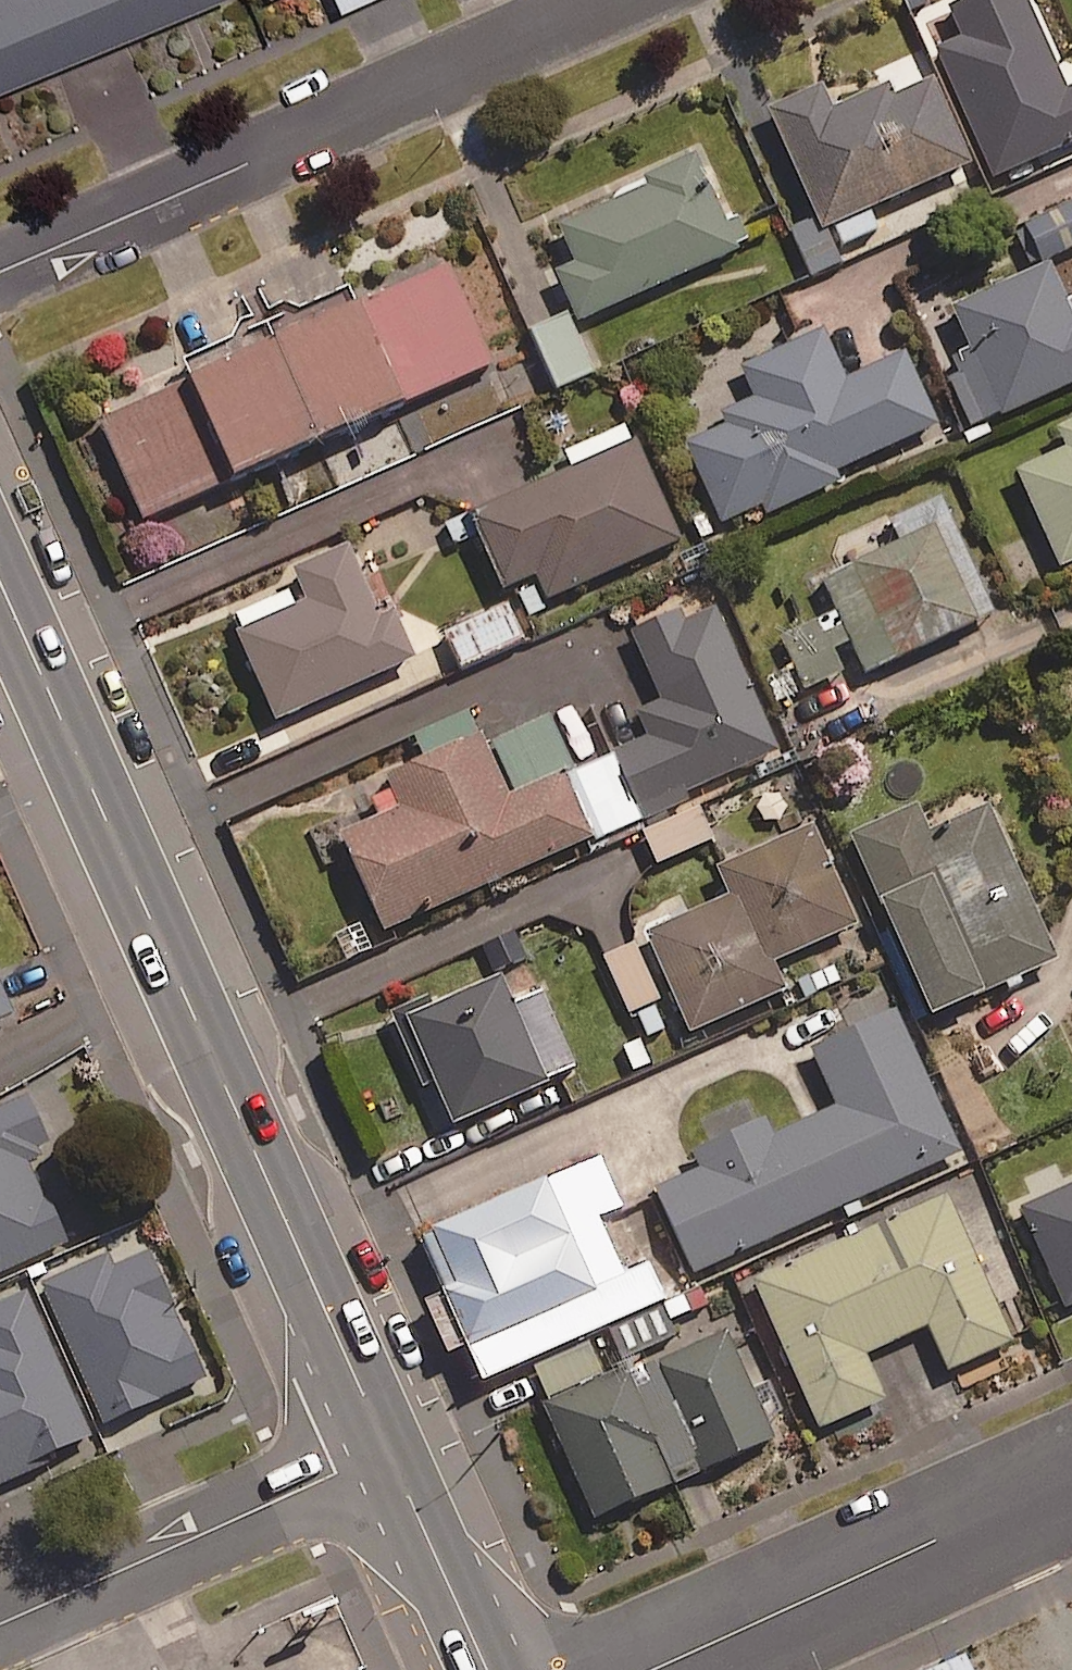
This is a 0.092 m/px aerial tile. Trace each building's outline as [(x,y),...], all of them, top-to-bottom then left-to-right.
[(204,0),(0,0),(0,83),(204,0)] [(815,218),(790,228),(809,274),(848,257),(842,244),(877,229),(868,206),(967,164),(928,71),(832,111),(821,84),(768,107),(815,218)] [(723,223),(693,154),(610,190),(613,199),(558,223),(577,265),(557,273),(577,319),(748,244),(737,217),(723,223)] [(1014,228),(1029,263),(1071,246),(1071,204),(1014,228)] [(353,298),(400,401),(491,360),(445,257),(353,298)] [(959,351),(950,375),(972,425),(1071,381),(1071,301),(1067,303),(1048,261),(950,304),(969,347),(959,351)] [(400,401),(353,298),(187,373),(233,476),(400,401)] [(847,376),(825,328),(742,365),(755,394),(720,410),(726,423),(684,442),(724,531),(838,480),(833,470),(935,424),(902,351),(847,376)] [(228,479),(183,381),(97,420),(141,518),(228,479)] [(559,450),(567,468),(470,512),(503,586),(535,572),(546,598),(680,537),(627,419),(559,450)] [(1057,428),(1066,447),(1016,469),(1058,565),(1071,559),(1071,421),(1057,428)] [(783,643),(804,690),(844,671),(834,649),(852,640),(866,670),(994,611),(941,495),(812,555),(841,616),(783,643)] [(380,620),(347,545),(295,568),(308,598),(238,629),(276,718),(410,659),(391,615),(380,620)] [(394,786),(371,796),(379,816),(341,832),(383,927),(637,817),(634,812),(776,751),(712,604),(682,617),(679,609),(631,630),(663,704),(637,715),(648,739),(577,770),(553,714),(488,742),(473,705),(410,732),(420,755),(387,770),(394,786)] [(505,604),(445,630),(462,669),(522,642),(505,604)] [(918,804),(846,835),(924,1016),(1054,959),(985,799),(926,824),(918,804)] [(697,805),(642,829),(657,862),(711,838),(697,805)] [(851,926),(808,827),(718,866),(730,896),(648,932),(690,1030),(783,990),(770,961),(851,926)] [(497,978),(432,1007),(426,994),(388,1010),(423,1088),(436,1082),(454,1121),(574,1068),(540,992),(510,1006),(497,978)] [(767,1114),(757,1118),(748,1098),(705,1117),(715,1140),(702,1146),(710,1164),(655,1189),(692,1272),(958,1152),(894,1008),(808,1047),(835,1107),(776,1133),(767,1114)] [(64,1243),(23,1154),(49,1142),(26,1093),(0,1105),(0,1272),(64,1243)] [(432,1226),(457,1284),(425,1297),(450,1355),(469,1347),(482,1378),(660,1301),(643,1262),(621,1271),(597,1215),(619,1206),(597,1155),(432,1226)] [(1021,1207),(1065,1307),(1071,1303),(1071,1184),(1021,1207)] [(1012,1340),(948,1194),(741,1285),(789,1395),(800,1390),(817,1428),(883,1399),(863,1352),(928,1324),(947,1368),(1012,1340)] [(112,1266),(106,1252),(39,1283),(103,1424),(170,1393),(206,1377),(148,1250),(112,1266)] [(90,1434),(46,1338),(35,1314),(25,1291),(0,1303),(0,1476),(90,1434)] [(665,1307),(611,1330),(625,1363),(679,1341),(665,1307)] [(536,1365),(553,1406),(547,1408),(593,1516),(770,1439),(724,1332),(611,1381),(593,1340),(536,1365)] [(963,1656),(932,1669),(969,1669),(963,1656)]
